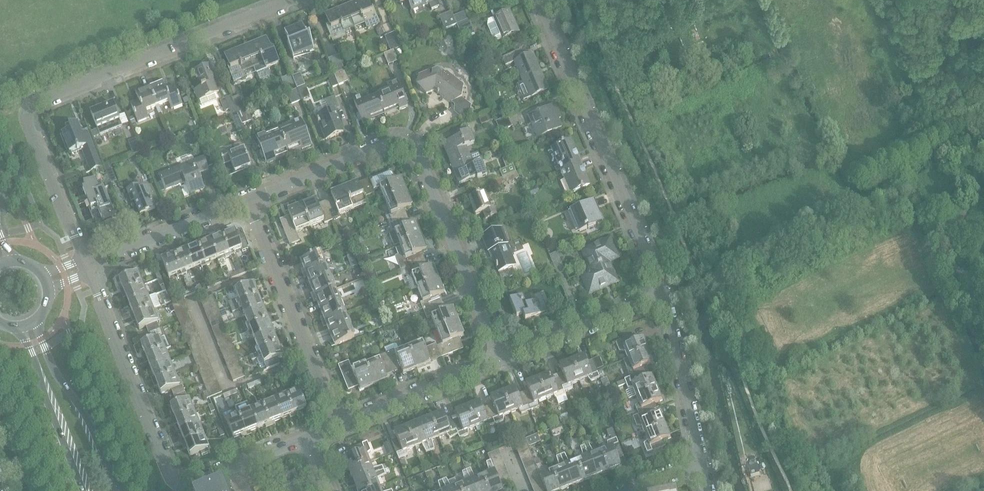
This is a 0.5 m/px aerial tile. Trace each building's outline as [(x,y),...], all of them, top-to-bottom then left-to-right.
[(355,27),(365,23),(367,29),(380,23),(375,10),(372,12),(367,0),(363,0),(347,7),(355,27)] [(429,3),(432,10),(439,7),(437,0),(408,0),(412,10),(429,3)] [(355,27),(347,7),(326,15),(331,28),(328,29),(333,42),(346,37),(344,32),(355,27)] [(510,10),(493,18),(488,20),(488,25),(493,38),(498,42),(520,32),(510,10)] [(452,11),(445,14),(440,16),(445,29),(457,24),(454,16),(452,11)] [(454,16),(457,24),(469,19),(465,11),(454,16)] [(472,27),(470,21),(469,19),(457,24),(460,32),(472,27)] [(307,37),(303,24),(284,31),(288,40),(290,40),(291,44),(288,45),(288,44),(293,58),(309,53),(314,51),(310,36),(307,37)] [(475,33),(472,27),(460,32),(463,38),(475,33)] [(395,32),(389,35),(386,36),(392,51),(394,50),(401,47),(395,32)] [(246,47),(257,73),(279,64),(274,51),(272,52),(266,39),(246,47)] [(234,82),(257,73),(246,47),(226,55),(231,68),(229,69),(234,82)] [(394,50),(392,51),(384,54),(389,64),(398,61),(394,50)] [(521,59),(518,53),(517,51),(502,58),(505,66),(514,62),(526,90),(523,91),(525,96),(528,95),(530,98),(548,90),(533,54),(521,59)] [(335,74),(344,70),(345,70),(339,55),(329,59),(335,74)] [(195,71),(200,82),(202,87),(201,88),(202,88),(194,91),(198,101),(200,100),(202,105),(217,100),(215,94),(221,92),(210,65),(195,71)] [(426,94),(435,90),(450,103),(452,101),(459,118),(470,114),(470,106),(461,99),(463,85),(447,73),(444,74),(438,68),(418,76),(418,82),(421,85),(420,90),(426,94)] [(339,85),(340,84),(349,81),(344,70),(335,74),(339,85)] [(292,77),(296,85),(297,89),(305,86),(300,73),(292,77)] [(339,85),(335,74),(328,76),(332,88),(339,85)] [(166,88),(163,80),(154,84),(149,86),(160,114),(162,113),(159,106),(169,102),(172,109),(183,105),(177,90),(175,85),(166,88)] [(392,91),(378,97),(386,116),(408,107),(406,100),(408,99),(406,95),(404,96),(398,81),(390,84),(392,91)] [(160,114),(149,86),(135,91),(138,99),(130,103),(132,108),(138,123),(149,118),(146,111),(156,107),(159,114),(160,114)] [(292,104),(301,101),(302,100),(298,89),(287,93),(292,104)] [(238,113),(232,98),(231,96),(226,98),(230,109),(232,115),(238,113)] [(386,116),(378,97),(364,102),(362,96),(353,99),(359,114),(357,115),(359,119),(361,118),(364,125),(386,116)] [(343,133),(341,128),(334,110),(339,108),(334,97),(326,101),(330,111),(317,117),(318,121),(318,122),(318,124),(319,123),(326,140),(343,133)] [(224,111),(230,109),(226,98),(220,101),(224,111)] [(122,126),(118,116),(113,104),(101,108),(98,110),(91,113),(100,135),(122,126)] [(555,105),(528,116),(532,125),(534,124),(540,137),(561,128),(558,120),(560,118),(555,105)] [(238,113),(242,124),(252,120),(248,109),(238,113)] [(479,117),(482,123),(483,126),(496,121),(492,112),(479,117)] [(242,124),(238,113),(232,115),(239,132),(245,130),(242,124)] [(512,125),(509,118),(508,116),(497,121),(500,130),(512,125)] [(300,120),(299,118),(295,120),(296,122),(292,124),(279,129),(279,130),(289,154),(289,155),(302,149),(312,146),(308,137),(307,135),(309,134),(308,131),(307,128),(304,129),(301,120),(300,120)] [(82,134),(78,123),(69,127),(70,130),(62,134),(70,153),(78,149),(78,150),(81,148),(90,171),(91,170),(102,166),(88,132),(82,134)] [(276,160),(289,155),(289,154),(279,130),(279,129),(266,134),(257,138),(262,151),(259,151),(260,154),(262,158),(264,157),(265,159),(267,164),(276,160)] [(443,144),(446,152),(448,152),(451,159),(449,160),(450,164),(470,156),(466,146),(474,143),(469,130),(460,135),(461,137),(443,144)] [(136,139),(129,141),(134,153),(141,151),(136,139)] [(560,171),(580,163),(570,141),(551,150),(560,171)] [(231,161),(235,172),(250,166),(242,144),(240,144),(235,146),(234,148),(235,150),(229,152),(228,150),(220,153),(224,164),(231,161)] [(458,184),(472,178),(476,177),(477,179),(486,175),(482,163),(474,166),(470,156),(450,164),(452,169),(454,168),(457,175),(455,176),(458,184)] [(190,194),(200,190),(204,188),(198,173),(208,169),(203,157),(159,174),(165,189),(186,181),(190,194)] [(580,163),(560,171),(570,194),(589,186),(580,163)] [(109,164),(104,166),(110,183),(116,181),(109,164)] [(500,171),(503,177),(517,171),(514,165),(500,171)] [(370,179),(374,190),(380,188),(385,201),(406,193),(401,179),(396,181),(391,170),(370,179)] [(503,177),(500,178),(502,184),(519,177),(517,171),(503,177)] [(91,209),(97,206),(102,220),(101,220),(101,221),(115,215),(103,186),(99,187),(96,178),(84,183),(86,188),(83,189),(91,209)] [(344,188),(353,209),(367,204),(364,197),(375,192),(374,190),(370,179),(359,183),(358,183),(344,188)] [(141,191),(139,185),(134,187),(127,190),(129,196),(132,202),(134,202),(139,215),(155,209),(147,189),(141,191)] [(538,193),(534,186),(528,189),(531,196),(538,193)] [(325,202),(332,220),(340,217),(339,215),(353,209),(344,188),(331,194),(333,199),(325,202)] [(406,193),(385,201),(391,215),(386,217),(388,222),(389,224),(407,217),(404,209),(412,207),(406,193)] [(469,200),(471,205),(475,215),(483,212),(486,219),(490,217),(491,218),(493,217),(492,216),(497,214),(494,206),(490,208),(484,194),(469,200)] [(302,206),(310,227),(324,221),(325,224),(332,220),(325,202),(317,205),(315,200),(302,206)] [(602,223),(594,204),(594,203),(579,209),(579,208),(568,213),(572,222),(574,221),(579,232),(587,228),(588,229),(602,223)] [(310,227),(302,206),(288,211),(290,216),(280,220),(290,245),(300,240),(296,232),(310,227)] [(407,217),(389,224),(389,225),(392,233),(395,232),(400,245),(421,236),(416,223),(411,225),(407,217)] [(222,234),(231,256),(236,254),(235,252),(242,249),(243,251),(249,249),(244,239),(239,241),(235,230),(227,234),(226,232),(222,234)] [(482,237),(486,247),(488,252),(490,251),(498,272),(516,265),(507,245),(508,244),(502,230),(482,237)] [(231,256),(222,234),(217,236),(217,237),(211,240),(218,259),(225,256),(226,258),(231,256)] [(421,236),(400,245),(395,247),(399,255),(395,257),(401,270),(406,267),(425,260),(422,253),(427,251),(421,236)] [(610,262),(620,258),(611,238),(582,250),(591,270),(610,262)] [(197,244),(200,250),(206,266),(211,263),(211,262),(218,259),(211,240),(202,244),(202,242),(197,244)] [(186,250),(193,268),(201,265),(202,267),(206,266),(200,250),(197,244),(194,245),(194,247),(186,250)] [(173,254),(182,276),(187,273),(186,271),(193,268),(186,250),(179,253),(178,252),(173,254)] [(565,257),(562,250),(550,255),(553,262),(560,259),(565,257)] [(306,273),(325,266),(320,253),(301,261),(306,273)] [(182,276),(173,254),(169,255),(170,257),(161,260),(169,278),(177,275),(178,277),(182,276)] [(565,271),(560,259),(553,262),(558,274),(565,271)] [(425,260),(406,267),(409,276),(407,277),(407,278),(409,285),(408,288),(410,291),(417,288),(438,279),(433,266),(428,268),(425,260)] [(591,270),(581,274),(590,294),(619,282),(610,262),(591,270)] [(311,285),(330,278),(325,266),(306,273),(311,285)] [(123,293),(144,285),(139,273),(137,273),(135,270),(128,273),(130,276),(120,280),(123,288),(121,289),(123,293)] [(378,279),(375,270),(365,274),(369,283),(378,279)] [(315,297),(335,290),(330,278),(311,285),(315,297)] [(438,279),(417,288),(423,302),(420,303),(423,311),(442,303),(439,296),(444,294),(438,279)] [(231,307),(260,295),(258,291),(257,292),(254,284),(249,286),(247,280),(233,286),(238,299),(229,302),(231,307)] [(148,297),(144,285),(123,293),(125,298),(126,298),(129,304),(148,297)] [(189,291),(191,295),(202,290),(201,287),(189,291)] [(320,310),(340,302),(335,290),(315,297),(320,310)] [(383,300),(380,293),(374,295),(377,302),(383,300)] [(525,321),(548,312),(541,294),(535,297),(537,300),(527,304),(523,295),(510,300),(516,318),(523,315),(525,321)] [(203,306),(215,301),(213,295),(200,300),(203,306)] [(260,295),(231,307),(233,313),(242,309),(245,315),(264,308),(261,301),(262,300),(260,295)] [(132,317),(153,309),(148,297),(129,304),(132,313),(131,313),(132,317)] [(172,305),(174,310),(187,306),(185,300),(172,305)] [(215,301),(203,306),(205,312),(218,308),(215,301)] [(325,322),(345,314),(340,302),(320,310),(325,322)] [(437,330),(458,322),(453,308),(446,311),(442,303),(423,311),(427,319),(432,317),(437,330)] [(174,310),(174,311),(177,316),(189,312),(187,306),(174,310)] [(218,308),(205,312),(208,318),(220,313),(218,308)] [(264,308),(245,315),(248,323),(246,324),(248,329),(270,320),(268,315),(267,316),(264,308)] [(153,309),(132,317),(134,322),(135,322),(138,330),(149,326),(151,333),(160,330),(157,323),(158,322),(153,309)] [(177,316),(179,322),(191,318),(189,312),(177,316)] [(222,319),(220,313),(208,318),(210,324),(222,319)] [(330,334),(350,326),(345,314),(325,322),(330,334)] [(179,322),(182,328),(194,324),(191,318),(179,322)] [(222,319),(210,324),(212,330),(225,325),(222,319)] [(270,320),(248,329),(250,334),(252,333),(255,339),(273,332),(270,325),(272,324),(270,320)] [(458,322),(437,330),(443,344),(437,347),(441,358),(463,349),(459,338),(464,336),(458,322)] [(194,324),(182,328),(184,334),(196,329),(194,324)] [(227,330),(225,325),(212,330),(215,335),(227,330)] [(350,326),(330,334),(335,346),(354,338),(350,326)] [(196,329),(184,334),(186,339),(198,335),(196,329)] [(160,330),(151,333),(154,340),(144,344),(147,352),(145,353),(147,357),(165,351),(160,338),(163,337),(160,330)] [(229,336),(227,330),(215,335),(217,341),(229,336)] [(273,332),(255,339),(258,347),(256,348),(257,353),(280,344),(278,339),(277,340),(273,332)] [(198,335),(186,339),(188,345),(201,340),(198,335)] [(219,347),(231,342),(229,336),(217,341),(219,347)] [(628,359),(648,351),(643,338),(634,342),(632,336),(616,343),(619,350),(624,349),(628,359)] [(188,345),(191,351),(203,347),(201,340),(188,345)] [(441,358),(437,347),(436,344),(425,348),(423,341),(409,347),(417,368),(431,363),(431,362),(441,358)] [(231,342),(219,347),(222,352),(234,348),(231,342)] [(280,344),(257,353),(250,356),(252,361),(261,357),(267,370),(280,365),(278,359),(283,357),(280,349),(282,349),(280,344)] [(417,368),(409,347),(399,351),(397,345),(395,344),(384,348),(386,353),(394,372),(402,369),(403,374),(417,368)] [(191,351),(193,357),(205,352),(203,347),(191,351)] [(234,348),(222,352),(224,358),(236,353),(234,348)] [(170,363),(165,351),(147,357),(149,362),(150,362),(153,369),(170,363)] [(648,351),(628,359),(631,366),(627,369),(630,378),(631,378),(640,374),(640,375),(646,372),(644,367),(653,363),(648,351)] [(193,357),(195,362),(207,357),(205,352),(193,357)] [(236,353),(224,358),(226,364),(238,359),(236,353)] [(394,372),(386,353),(378,357),(379,359),(366,364),(374,385),(388,380),(386,375),(394,372)] [(572,360),(580,380),(588,377),(591,381),(600,378),(593,363),(588,365),(584,356),(572,360)] [(195,362),(198,369),(210,364),(207,357),(195,362)] [(599,357),(593,359),(597,370),(603,367),(599,357)] [(238,359),(226,364),(229,370),(241,365),(238,359)] [(559,377),(565,392),(573,389),(572,383),(580,380),(572,360),(559,365),(563,375),(559,377)] [(374,385),(366,364),(352,370),(349,362),(338,366),(348,390),(358,386),(360,391),(374,385)] [(175,375),(170,363),(153,369),(156,377),(155,377),(156,382),(175,375)] [(198,369),(200,374),(200,375),(212,370),(210,364),(198,369)] [(241,365),(229,370),(231,376),(243,371),(241,365)] [(212,370),(200,375),(203,381),(215,376),(212,370)] [(243,371),(231,376),(233,382),(246,377),(243,371)] [(539,378),(547,398),(554,395),(557,399),(560,404),(568,401),(565,392),(559,377),(558,377),(559,381),(554,383),(550,373),(539,378)] [(637,396),(657,388),(652,376),(642,380),(640,375),(640,374),(631,378),(630,378),(625,380),(617,384),(618,387),(626,384),(628,388),(633,388),(637,396)] [(175,375),(156,382),(158,386),(159,386),(163,394),(173,390),(176,397),(185,393),(182,385),(180,387),(175,375)] [(215,376),(203,381),(205,387),(217,382),(215,376)] [(525,395),(531,410),(540,406),(539,401),(547,398),(539,378),(526,383),(529,393),(525,395)] [(217,382),(205,387),(207,392),(219,387),(217,382)] [(613,397),(613,385),(604,389),(605,397),(613,397)] [(222,393),(219,387),(207,392),(210,398),(222,393)] [(531,410),(525,395),(519,397),(515,388),(504,392),(511,412),(519,409),(522,413),(531,410)] [(657,388),(637,396),(640,403),(636,406),(638,411),(632,414),(633,418),(654,409),(652,404),(662,400),(657,388)] [(286,393),(295,415),(299,413),(299,412),(307,409),(299,390),(291,393),(290,391),(286,393)] [(490,409),(496,424),(505,421),(504,415),(511,412),(504,392),(490,397),(494,407),(490,409)] [(185,393),(176,397),(178,404),(172,407),(175,415),(173,415),(175,420),(194,413),(189,400),(188,400),(185,393)] [(295,415),(286,393),(281,395),(282,397),(275,400),(282,419),(290,416),(290,417),(295,415)] [(262,403),(271,425),(275,423),(274,422),(282,419),(275,400),(267,403),(266,401),(262,403)] [(468,406),(476,426),(478,432),(496,424),(490,409),(483,411),(480,402),(468,406)] [(271,425),(262,403),(257,405),(258,407),(250,410),(258,428),(265,425),(266,427),(271,425)] [(454,423),(458,435),(459,434),(460,438),(469,435),(468,429),(476,426),(468,406),(455,412),(459,421),(454,423)] [(645,434),(665,425),(660,413),(651,417),(649,412),(654,410),(654,409),(633,418),(637,426),(642,426),(645,434)] [(258,428),(250,410),(243,413),(242,410),(238,412),(247,434),(251,433),(250,431),(258,428)] [(247,434),(238,412),(233,414),(234,417),(226,420),(233,438),(241,435),(242,436),(247,434)] [(432,417),(439,436),(447,433),(450,438),(458,435),(454,423),(452,420),(447,422),(443,412),(432,417)] [(194,413),(175,420),(177,424),(178,424),(181,432),(199,425),(194,413)] [(570,419),(567,413),(559,417),(561,422),(570,419)] [(432,439),(439,436),(432,417),(419,422),(431,451),(435,449),(432,439)] [(427,452),(431,451),(419,422),(408,426),(415,446),(423,443),(427,452)] [(199,425),(181,432),(184,439),(183,440),(184,444),(204,437),(199,425)] [(665,425),(645,434),(648,440),(643,444),(647,454),(663,447),(661,442),(670,438),(665,425)] [(415,446),(408,426),(394,432),(398,441),(392,444),(399,459),(408,455),(408,449),(415,446)] [(600,450),(608,471),(621,466),(617,457),(623,455),(611,427),(606,429),(610,441),(608,442),(608,447),(600,450)] [(204,437),(184,444),(186,449),(187,448),(190,456),(201,452),(202,456),(209,453),(208,449),(209,449),(204,437)] [(528,446),(526,439),(515,444),(517,450),(528,446)] [(349,457),(344,458),(349,471),(370,462),(367,455),(371,452),(367,443),(352,449),(354,454),(349,457)] [(588,445),(584,446),(596,476),(608,471),(600,450),(593,453),(588,445)] [(530,450),(528,446),(517,450),(519,455),(530,450)] [(583,457),(576,460),(584,480),(596,476),(584,446),(580,448),(583,457)] [(463,447),(458,450),(460,456),(466,454),(463,447)] [(501,456),(499,450),(488,455),(490,460),(501,456)] [(532,455),(530,450),(519,455),(521,460),(532,455)] [(564,454),(560,456),(572,485),(584,480),(576,460),(569,463),(564,454)] [(521,460),(523,465),(534,461),(533,459),(532,455),(521,460)] [(503,461),(501,456),(490,460),(491,462),(492,466),(503,461)] [(559,467),(551,470),(560,490),(572,485),(560,456),(556,458),(559,467)] [(505,467),(503,461),(492,466),(495,471),(505,467)] [(536,466),(534,461),(523,465),(525,470),(536,466)] [(370,462),(349,471),(354,483),(384,471),(388,469),(387,465),(383,467),(373,470),(370,462)] [(482,476),(488,490),(503,490),(501,487),(499,482),(497,476),(495,471),(492,466),(491,462),(487,463),(490,473),(482,476)] [(750,476),(760,473),(758,467),(757,465),(756,462),(751,463),(749,464),(750,467),(748,467),(750,476)] [(546,490),(557,490),(560,490),(551,470),(545,473),(540,464),(536,466),(538,471),(540,475),(542,480),(544,485),(546,490)] [(525,470),(527,475),(538,471),(536,466),(525,470)] [(507,472),(505,467),(495,471),(497,476),(507,472)] [(466,471),(470,481),(474,490),(488,490),(482,476),(475,478),(471,470),(466,471)] [(354,483),(358,490),(369,490),(380,487),(377,480),(386,475),(385,474),(384,471),(354,483)] [(458,485),(460,490),(474,490),(470,481),(466,471),(463,473),(466,482),(458,485)] [(527,475),(529,480),(540,475),(538,471),(527,475)] [(284,487),(289,485),(299,481),(295,472),(280,478),(284,487)] [(510,477),(507,472),(497,476),(499,482),(510,477)] [(529,480),(531,485),(542,480),(540,475),(529,480)] [(512,483),(510,477),(499,482),(501,487),(512,483)] [(442,481),(446,490),(460,490),(458,485),(451,488),(447,480),(442,481)] [(531,485),(533,490),(544,485),(542,480),(531,485)]
